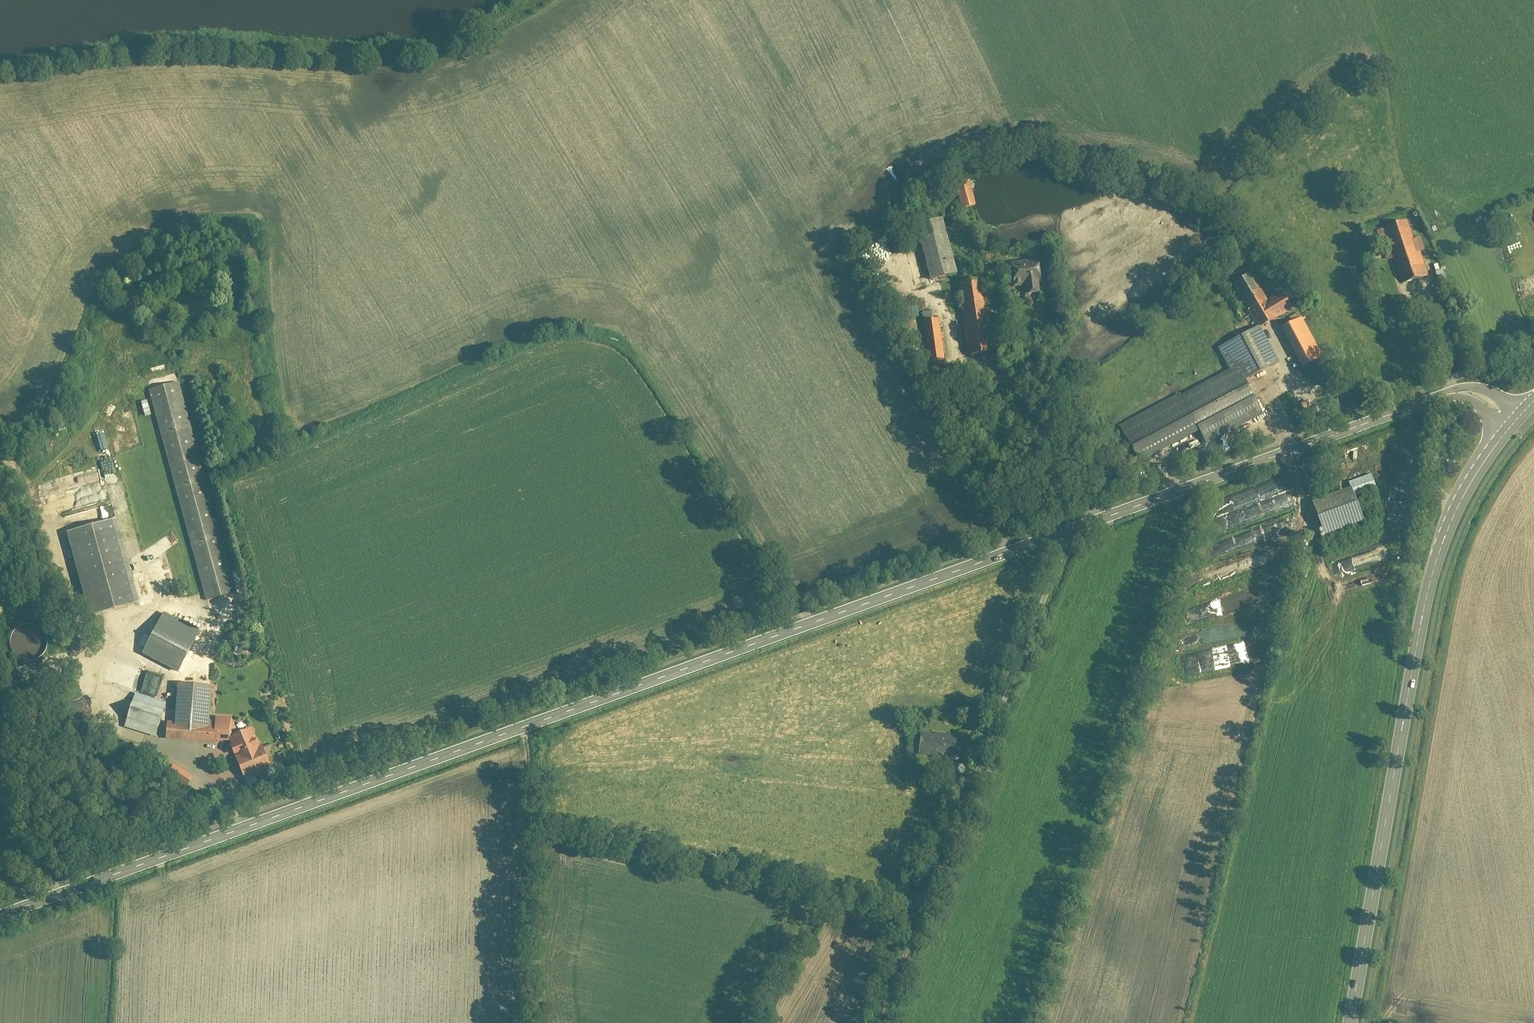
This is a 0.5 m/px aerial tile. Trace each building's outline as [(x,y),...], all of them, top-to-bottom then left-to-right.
[(953,182),(960,211),(976,207),(969,178),(953,182)] [(948,219),(919,226),(931,279),(961,272),(948,219)] [(1371,250),(1387,245),(1401,286),(1432,275),(1413,221),(1367,237),(1371,250)] [(1044,266),(1017,268),(1018,283),(1028,282),(1029,297),(1042,296),(1041,282),(1045,281),(1044,266)] [(1233,284),(1255,328),(1291,310),(1282,293),(1271,299),(1257,272),(1233,284)] [(959,285),(967,360),(995,357),(987,282),(959,285)] [(920,321),(924,365),(946,363),(942,319),(920,321)] [(1305,319),(1285,331),(1306,368),(1326,357),(1305,319)] [(1262,329),(1220,349),(1231,373),(1183,396),(1207,446),(1264,418),(1245,377),(1277,361),(1262,329)] [(179,386),(148,394),(205,602),(236,593),(179,386)] [(70,533),(90,618),(140,606),(119,521),(70,533)] [(161,616),(144,657),(181,673),(199,633),(161,616)] [(12,636),(10,647),(15,658),(23,663),(35,664),(44,658),(48,651),(49,640),(42,630),(31,626),(18,629),(12,636)] [(167,684),(154,680),(151,689),(164,693),(167,684)] [(176,739),(229,743),(247,783),(272,772),(254,731),(236,739),(237,727),(213,724),(214,684),(179,683),(176,739)] [(138,697),(127,728),(155,738),(167,707),(138,697)] [(922,734),(920,755),(957,758),(959,737),(922,734)] [(971,772),(953,766),(948,779),(966,786),(971,772)] [(194,780),(175,768),(168,779),(188,791),(194,780)]
